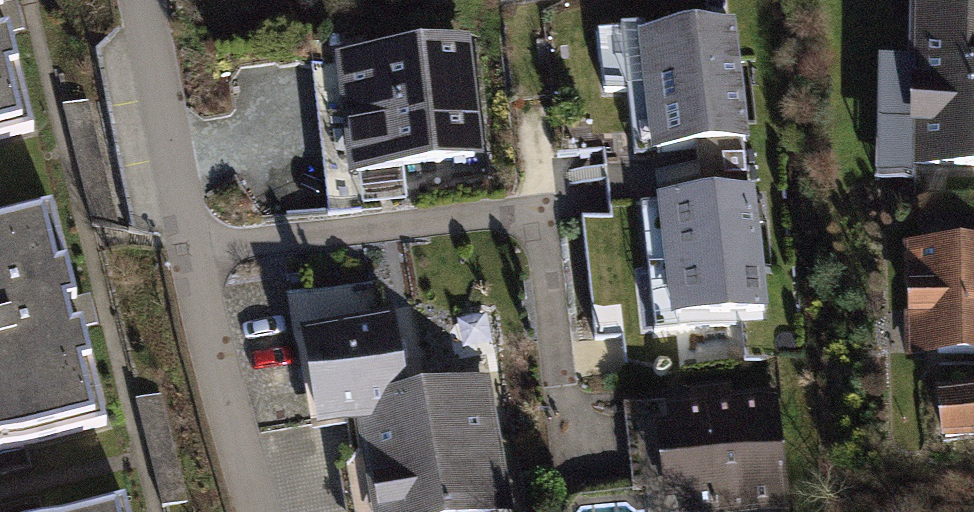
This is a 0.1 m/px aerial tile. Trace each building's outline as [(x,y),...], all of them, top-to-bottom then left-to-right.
[(47,125),(13,0),(0,0),(0,138),(47,125)] [(944,148),(973,147),(973,0),(943,0),(944,148)] [(725,15),(616,31),(634,149),(743,133),(725,15)] [(469,32),(338,52),(356,170),(487,149),(469,32)] [(767,307),(750,191),(643,206),(660,322),(767,307)] [(115,422),(54,200),(0,214),(0,453),(115,422)] [(948,231),(951,337),(973,337),(973,230),(948,231)] [(353,411),(403,401),(381,285),(288,303),(314,441),(358,432),(353,411)] [(353,411),(358,432),(374,511),(506,511),(480,385),(403,401),(353,411)] [(657,404),(671,511),(752,511),(790,507),(774,389),(657,404)] [(130,492),(66,511),(136,511),(130,492)]
